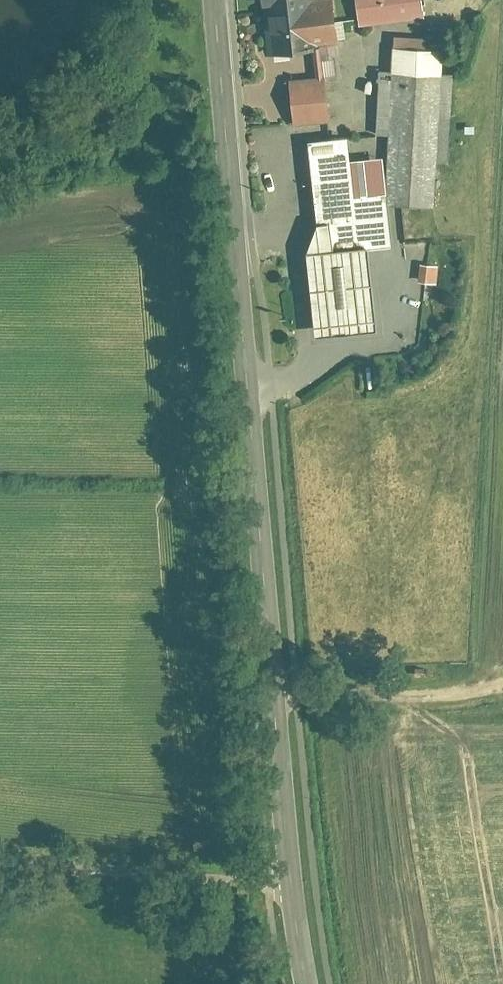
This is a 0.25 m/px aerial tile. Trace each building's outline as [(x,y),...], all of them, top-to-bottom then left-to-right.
[(307,45),(340,43),(338,7),(304,9),(304,0),(261,0),(264,54),(307,52),(307,45)] [(359,26),(421,22),(419,0),(357,0),(359,26)] [(441,49),(392,48),(392,74),(440,74),(441,49)] [(367,249),(389,246),(383,197),(445,201),(453,79),(376,74),(369,179),(353,181),(349,137),(308,141),(317,220),(313,251),(306,252),(311,335),(372,331),(367,249)] [(289,77),(291,122),(328,120),(326,75),(289,77)]
